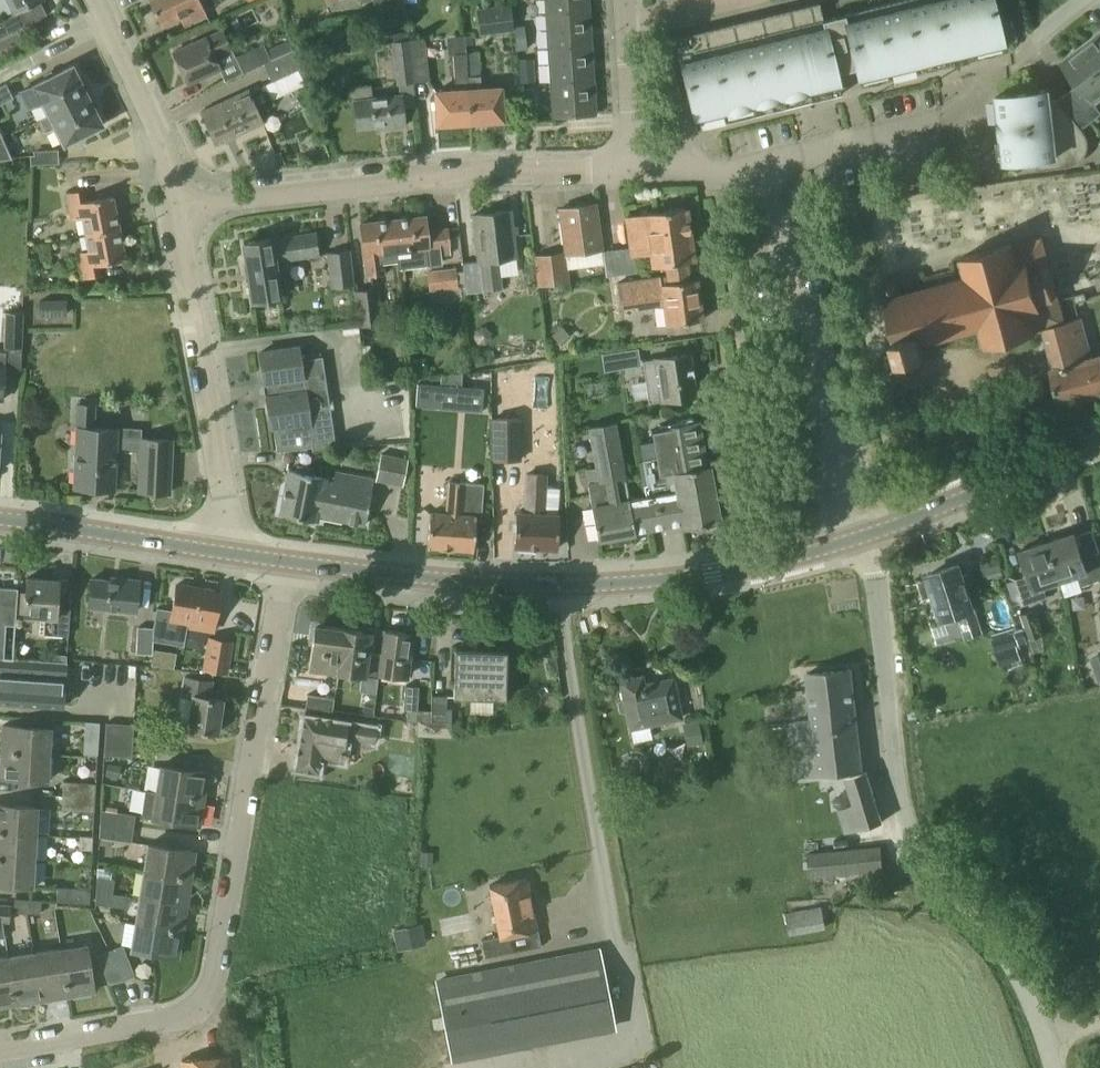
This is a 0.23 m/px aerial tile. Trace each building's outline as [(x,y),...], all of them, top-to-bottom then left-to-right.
[(38,18),(46,13),(40,0),(8,0),(14,13),(0,20),(0,36),(38,18)] [(200,0),(149,0),(160,24),(187,12),(191,20),(206,13),(200,0)] [(406,7),(405,0),(391,0),(392,8),(406,7)] [(588,0),(545,0),(546,15),(589,13),(588,0)] [(992,0),(934,0),(846,21),(844,14),(823,19),(819,1),(667,38),(682,97),(689,95),(694,118),(839,83),(836,72),(855,67),(858,78),(1002,43),(992,0)] [(510,5),(476,8),(479,32),(513,29),(510,5)] [(548,49),(591,47),(589,13),(546,15),(548,49)] [(223,30),(222,29),(173,51),(188,83),(221,68),(215,56),(233,48),(224,29),(223,30)] [(466,48),(463,32),(448,36),(451,51),(466,48)] [(1081,46),(1099,70),(1099,32),(1081,46)] [(414,82),(430,80),(425,37),(409,39),(414,82)] [(392,41),(397,84),(414,82),(409,39),(392,41)] [(272,59),(264,44),(235,57),(243,72),(264,63),(271,59),(272,59)] [(1099,114),(1099,110),(1094,103),(1099,98),(1099,70),(1081,46),(1062,61),(1083,89),(1073,96),(1092,120),(1099,114)] [(550,83),(593,81),(591,47),(548,49),(550,83)] [(272,59),(271,59),(264,63),(272,80),(300,67),(292,50),(272,59)] [(479,51),(465,52),(469,121),(502,120),(500,87),(481,88),(481,75),(479,51)] [(454,77),(455,89),(435,91),(437,123),(469,121),(465,52),(453,53),(454,77)] [(48,114),(91,93),(85,81),(81,80),(73,64),(20,91),(29,107),(41,101),(48,114)] [(534,70),(520,71),(521,81),(535,80),(534,70)] [(16,95),(9,81),(0,85),(0,103),(16,95)] [(552,117),(596,115),(593,81),(550,83),(552,117)] [(400,95),(373,97),(371,84),(348,87),(349,103),(355,102),(355,103),(358,127),(388,124),(388,127),(404,125),(402,107),(401,95),(400,95)] [(248,90),(202,111),(217,143),(263,122),(258,111),(273,104),(271,100),(264,85),(249,92),(248,90)] [(1057,167),(1048,89),(997,95),(1005,161),(1036,157),(1038,170),(1057,167)] [(1051,99),(1049,89),(1048,89),(1057,167),(1069,166),(1072,165),(1074,165),(1077,163),(1079,162),(1081,160),(1083,158),(1085,156),(1086,154),(1086,153),(1087,151),(1088,148),(1088,147),(1088,143),(1088,140),(1088,139),(1087,137),(1087,135),(1086,133),(1085,131),(1084,130),(1082,128),(1092,120),(1073,96),(1063,104),(1058,97),(1051,99)] [(48,114),(39,119),(46,132),(55,127),(64,144),(103,124),(95,108),(97,105),(91,93),(48,114)] [(12,157),(0,133),(0,158),(12,157)] [(119,227),(113,195),(85,201),(83,190),(67,193),(72,218),(83,216),(86,233),(119,227)] [(538,285),(570,281),(567,254),(604,249),(597,201),(558,207),(564,250),(534,255),(538,285)] [(653,266),(665,264),(688,261),(695,259),(687,207),(627,216),(633,254),(651,252),(653,266)] [(479,259),(463,261),(467,293),(484,290),(484,291),(503,288),(499,258),(517,255),(511,209),(474,214),(479,259)] [(426,215),(394,219),(398,251),(397,251),(398,260),(399,267),(431,263),(443,262),(442,255),(442,254),(450,253),(447,227),(427,229),(426,215)] [(394,219),(362,223),(368,276),(384,274),(383,262),(398,260),(397,251),(398,251),(394,219)] [(86,233),(90,250),(79,253),(84,278),(100,275),(98,264),(126,259),(119,227),(86,233)] [(320,255),(316,233),(272,239),(272,238),(244,242),(252,301),(280,297),(275,261),(320,255)] [(1065,320),(1042,235),(1012,244),(1012,242),(961,256),(966,275),(902,293),(899,281),(892,278),(886,279),(881,287),(900,355),(926,348),(924,342),(981,326),(986,345),(1035,332),(1035,330),(1043,328),(1043,326),(1065,320)] [(350,250),(327,252),(331,288),(354,285),(350,250)] [(636,304),(637,311),(655,309),(657,325),(667,323),(667,324),(703,318),(697,278),(691,279),(688,261),(665,264),(668,283),(662,284),(660,275),(632,280),(636,304)] [(429,290),(459,287),(456,267),(427,270),(429,290)] [(376,286),(354,289),(358,325),(381,322),(376,286)] [(40,315),(67,314),(66,301),(40,302),(40,315)] [(22,346),(23,312),(5,311),(4,346),(22,346)] [(1090,357),(1079,316),(1065,320),(1043,326),(1043,328),(1054,366),(1050,367),(1059,402),(1099,391),(1099,355),(1090,357)] [(474,330),(473,338),(478,343),(486,343),(491,339),(491,331),(487,326),(479,325),(474,330)] [(21,364),(21,346),(7,346),(6,364),(21,364)] [(299,346),(260,352),(264,382),(266,382),(267,385),(264,385),(263,385),(264,394),(265,394),(268,393),(268,396),(266,396),(271,427),(273,426),(276,450),(281,450),(281,451),(311,446),(312,450),(336,447),(323,356),(301,359),(299,346)] [(633,350),(601,355),(602,366),(621,363),(635,361),(633,350)] [(650,401),(696,394),(690,352),(644,359),(650,401)] [(441,376),(441,385),(461,387),(462,373),(441,376)] [(467,387),(465,408),(482,410),(483,389),(467,387)] [(115,489),(116,450),(140,451),(138,490),(170,492),(172,439),(141,437),(141,440),(117,439),(117,429),(94,428),(95,404),(78,403),(74,488),(115,489)] [(521,417),(491,417),(492,461),(521,460),(521,417)] [(706,465),(697,419),(655,427),(657,436),(648,438),(651,455),(649,456),(653,482),(644,484),(646,496),(652,527),(682,522),(683,527),(719,520),(709,464),(706,465)] [(629,499),(615,423),(599,425),(591,426),(598,466),(587,468),(589,482),(588,482),(593,505),(592,505),(598,539),(635,532),(635,530),(652,527),(646,496),(629,499)] [(403,485),(408,458),(381,452),(375,480),(403,485)] [(288,470),(279,513),(317,521),(318,515),(365,525),(374,479),(335,471),(333,481),(325,479),(325,477),(308,473),(308,468),(297,466),(295,471),(288,470)] [(545,513),(547,473),(527,471),(524,511),(517,511),(515,546),(517,546),(517,551),(536,552),(536,547),(556,549),(559,514),(545,513)] [(430,512),(428,545),(474,549),(477,519),(481,519),(484,483),(460,481),(449,481),(447,501),(446,513),(432,512),(430,512)] [(1047,541),(1060,581),(1077,575),(1078,575),(1082,586),(1099,580),(1099,561),(1098,553),(1083,558),(1076,538),(1074,532),(1047,541)] [(1028,576),(1016,580),(1024,605),(1047,597),(1044,587),(1060,581),(1047,541),(1020,551),(1027,573),(1028,576)] [(1000,563),(982,568),(985,579),(1003,574),(1000,563)] [(984,633),(975,608),(973,609),(958,564),(927,575),(928,578),(919,582),(935,635),(938,643),(952,639),(952,640),(964,635),(966,640),(984,633)] [(136,611),(139,579),(108,576),(107,580),(91,579),(88,606),(136,611)] [(17,591),(16,612),(26,613),(26,615),(40,616),(39,633),(68,635),(70,608),(57,607),(59,579),(28,578),(27,591),(17,591)] [(154,637),(153,640),(184,645),(186,633),(183,632),(184,626),(203,629),(213,631),(220,591),(178,584),(173,609),(157,607),(154,623),(154,627),(154,637)] [(64,705),(67,660),(13,656),(16,612),(17,591),(17,587),(0,586),(0,701),(64,705)] [(1030,640),(1044,635),(1035,610),(1021,615),(1030,640)] [(371,632),(343,628),(315,625),(310,668),(338,672),(366,675),(378,676),(379,673),(381,653),(369,652),(371,632)] [(138,626),(137,653),(152,654),(153,640),(154,637),(154,627),(138,626)] [(1001,665),(1022,659),(1018,646),(1021,645),(1015,628),(992,635),(1001,665)] [(407,676),(413,632),(384,629),(381,653),(379,673),(407,676)] [(154,647),(151,663),(175,667),(177,651),(154,647)] [(455,649),(453,697),(471,697),(493,698),(506,698),(507,650),(455,649)] [(208,650),(204,668),(226,672),(229,654),(208,650)] [(799,777),(849,771),(862,770),(851,669),(806,674),(811,720),(793,722),(799,777)] [(183,676),(180,695),(193,698),(189,728),(217,732),(223,699),(208,697),(211,681),(183,676)] [(623,697),(617,701),(620,712),(626,713),(629,728),(630,728),(633,741),(652,737),(649,724),(680,718),(672,678),(643,684),(642,676),(620,680),(623,697)] [(417,721),(419,686),(406,685),(404,710),(407,710),(407,720),(417,722),(417,721)] [(333,710),(334,698),(307,695),(306,707),(333,710)] [(418,705),(417,735),(451,737),(452,721),(446,721),(447,707),(447,696),(432,695),(431,706),(418,705)] [(296,768),(295,773),(324,777),(327,759),(343,762),(345,750),(343,750),(345,738),(348,738),(375,742),(378,726),(350,722),(305,714),(296,768)] [(698,720),(688,722),(693,746),(703,744),(698,720)] [(97,754),(99,722),(85,721),(83,753),(97,754)] [(118,756),(120,723),(106,722),(104,755),(118,756)] [(132,757),(134,724),(120,723),(118,756),(132,757)] [(49,755),(51,728),(3,725),(2,752),(49,755)] [(139,732),(137,743),(152,745),(153,734),(139,732)] [(48,781),(49,755),(2,752),(0,778),(48,781)] [(701,758),(697,762),(697,769),(708,768),(708,758),(701,758)] [(117,776),(120,764),(109,761),(106,774),(117,776)] [(204,800),(208,773),(161,766),(157,793),(204,800)] [(862,773),(862,772),(850,773),(850,777),(844,779),(854,807),(838,812),(846,835),(884,822),(867,772),(862,773)] [(95,797),(96,783),(64,781),(63,795),(95,797)] [(200,826),(204,800),(157,793),(145,791),(141,815),(153,817),(153,818),(200,826)] [(95,811),(95,797),(63,795),(62,809),(95,811)] [(38,806),(0,804),(0,832),(36,834),(38,806)] [(133,829),(136,814),(101,809),(100,824),(133,829)] [(131,842),(133,829),(100,824),(99,836),(131,842)] [(36,834),(0,832),(0,858),(35,860),(36,834)] [(92,849),(93,836),(80,835),(79,848),(92,849)] [(193,879),(194,876),(192,876),(196,852),(149,845),(144,871),(193,879)] [(812,877),(884,870),(882,848),(810,854),(812,877)] [(421,852),(420,865),(432,866),(433,853),(421,852)] [(35,860),(0,858),(0,884),(33,886),(35,860)] [(189,906),(193,879),(144,871),(140,898),(189,906)] [(113,893),(115,880),(97,877),(96,891),(113,893)] [(500,935),(481,939),(485,957),(542,946),(538,927),(537,927),(526,877),(489,885),(500,935)] [(89,903),(90,889),(58,887),(56,901),(89,903)] [(111,905),(113,893),(96,891),(96,903),(111,905)] [(27,913),(28,899),(15,898),(14,912),(27,913)] [(185,932),(189,906),(140,898),(136,924),(185,932)] [(40,913),(41,900),(28,899),(27,913),(40,913)] [(5,936),(2,922),(9,922),(10,905),(0,905),(0,936),(5,936)] [(822,907),(787,914),(791,933),(826,927),(822,907)] [(420,923),(393,929),(397,950),(421,944),(425,943),(425,942),(420,923)] [(184,934),(185,932),(136,924),(131,950),(178,958),(182,934),(184,934)] [(68,997),(71,997),(71,995),(94,992),(87,944),(61,948),(68,997)] [(122,979),(135,974),(122,944),(110,950),(122,979)] [(42,1001),(68,997),(61,948),(34,953),(42,1001)] [(110,985),(122,979),(110,950),(97,955),(110,985)] [(599,950),(439,981),(454,1057),(614,1026),(599,950)] [(32,1003),(42,1001),(34,953),(8,957),(15,1005),(18,1005),(21,1006),(29,1005),(32,1003)] [(8,957),(0,958),(0,1006),(12,1004),(13,1006),(15,1005),(8,957)] [(228,1055),(182,1060),(183,1067),(229,1067),(228,1055)]
